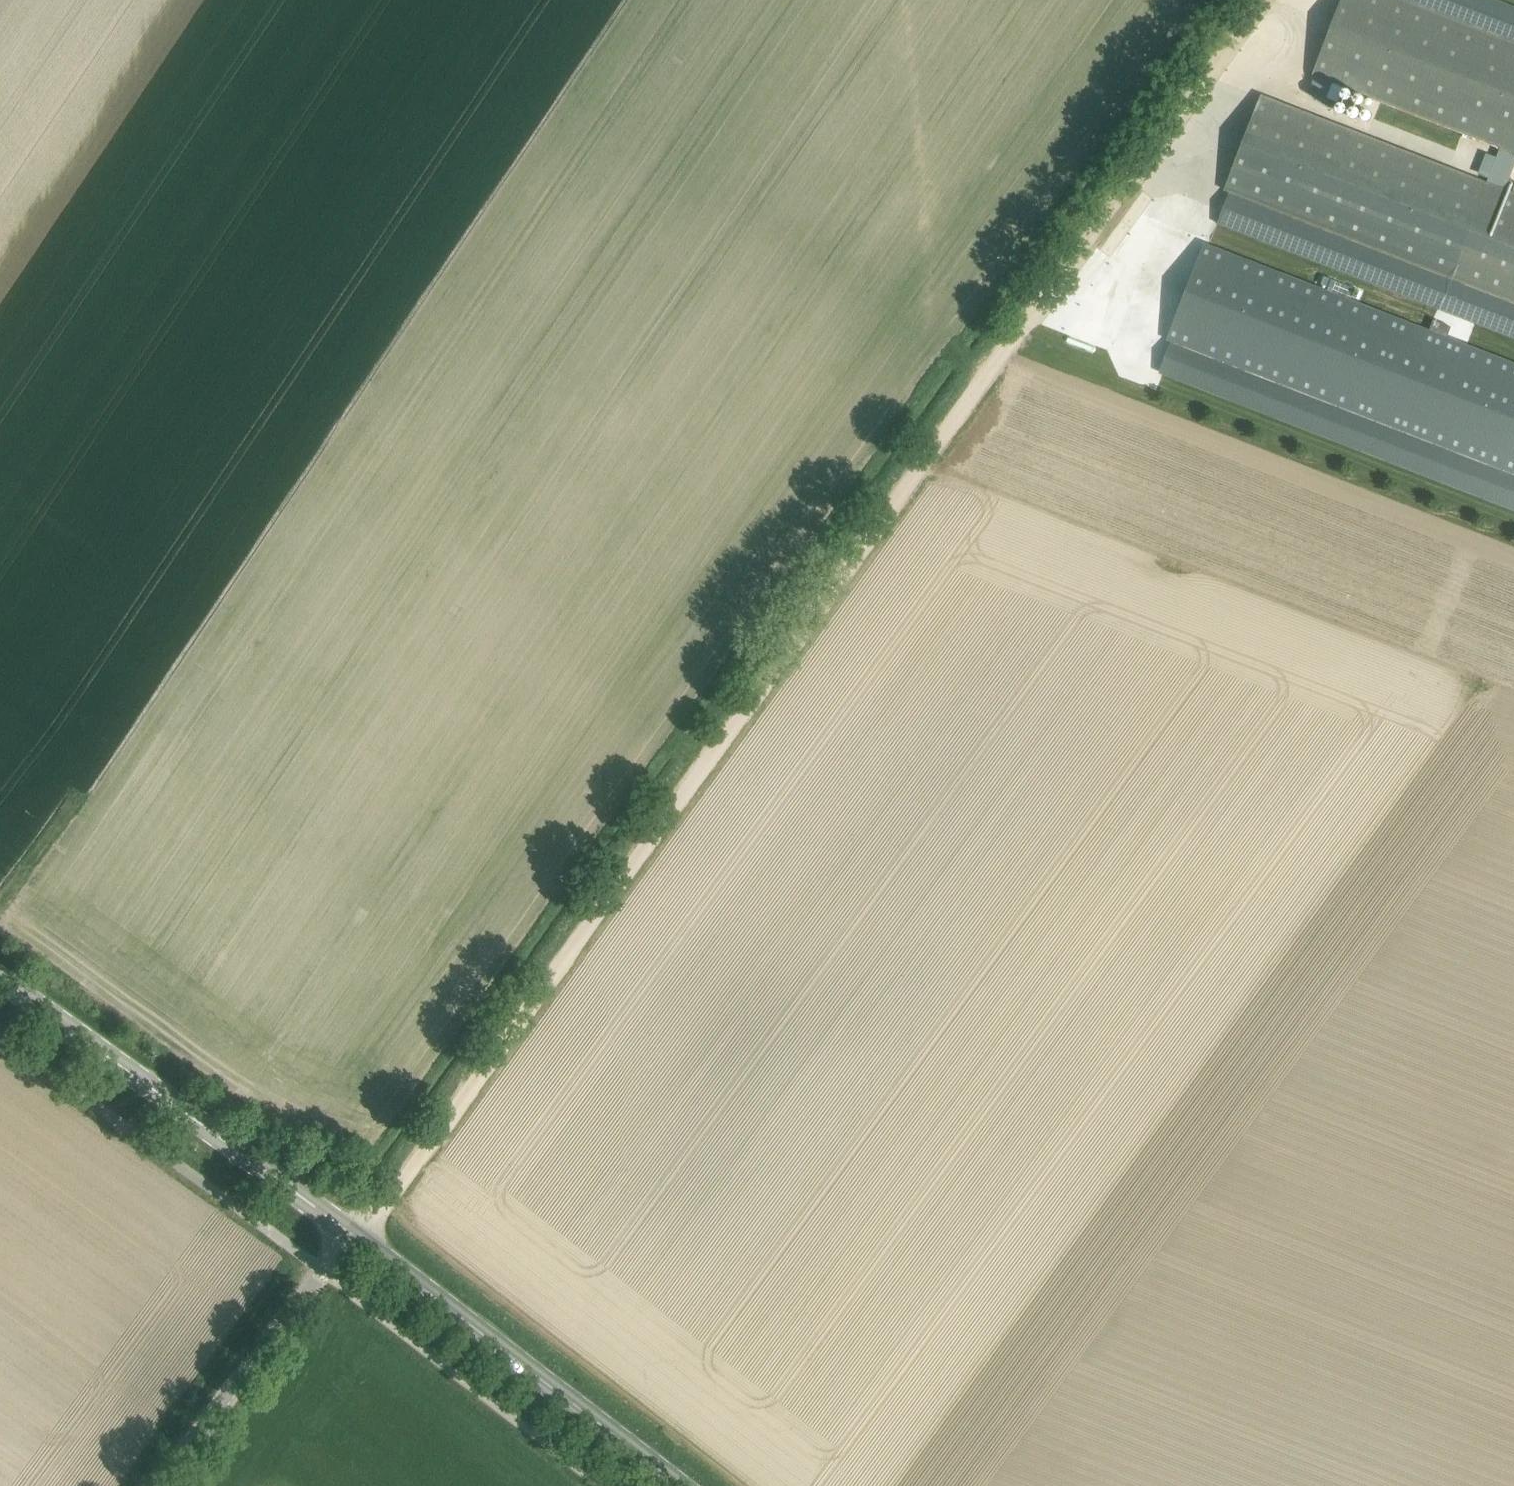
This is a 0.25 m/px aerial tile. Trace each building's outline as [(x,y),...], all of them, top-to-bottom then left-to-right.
[(1326,100),(1330,90),(1342,95),(1345,87),(1501,148),(1488,182),(1263,95),(1226,191),(1449,277),(1513,302),(1513,192),(1507,189),(1513,170),(1513,42),(1405,0),(1344,0),(1315,75),(1316,75),(1309,94),(1326,100)] [(1513,453),(1513,345),(1233,237),(1240,218),(1222,211),(1215,229),(1212,228),(1176,321),(1513,453)] [(342,1161),(335,1171),(347,1180),(354,1170),(342,1161)]
